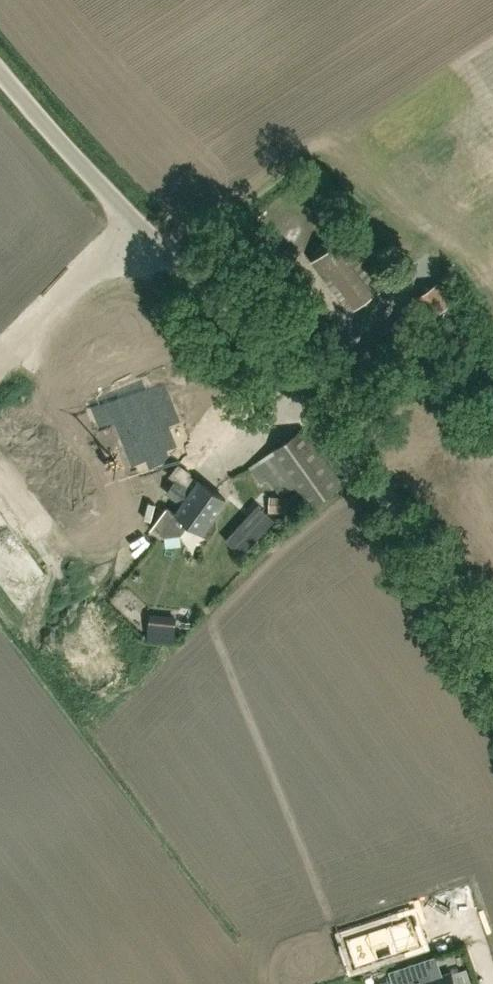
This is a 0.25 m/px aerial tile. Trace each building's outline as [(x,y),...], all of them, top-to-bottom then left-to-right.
[(387,270),(373,252),(374,251),(356,228),(338,242),(337,241),(311,261),(350,312),(376,292),(375,291),(391,280),(385,271),(387,270)] [(430,319),(453,303),(440,283),(417,298),(430,319)] [(427,339),(402,315),(350,369),(375,393),(427,339)] [(114,407),(110,408),(115,421),(124,442),(138,436),(147,459),(150,466),(167,460),(163,450),(174,446),(165,426),(177,421),(172,409),(168,399),(163,387),(144,394),(141,385),(121,393),(122,395),(111,399),(114,407)] [(310,507),(343,484),(304,429),(271,452),(310,507)] [(193,491),(183,484),(176,481),(167,493),(184,504),(177,513),(203,531),(226,499),(200,481),(193,491)] [(177,644),(179,630),(150,626),(148,639),(177,644)] [(402,956),(400,950),(391,922),(346,937),(355,965),(379,957),(381,963),(381,964),(382,964),(401,958),(402,957),(402,956)] [(451,972),(441,975),(435,957),(392,972),(396,983),(455,983),(451,972)]
